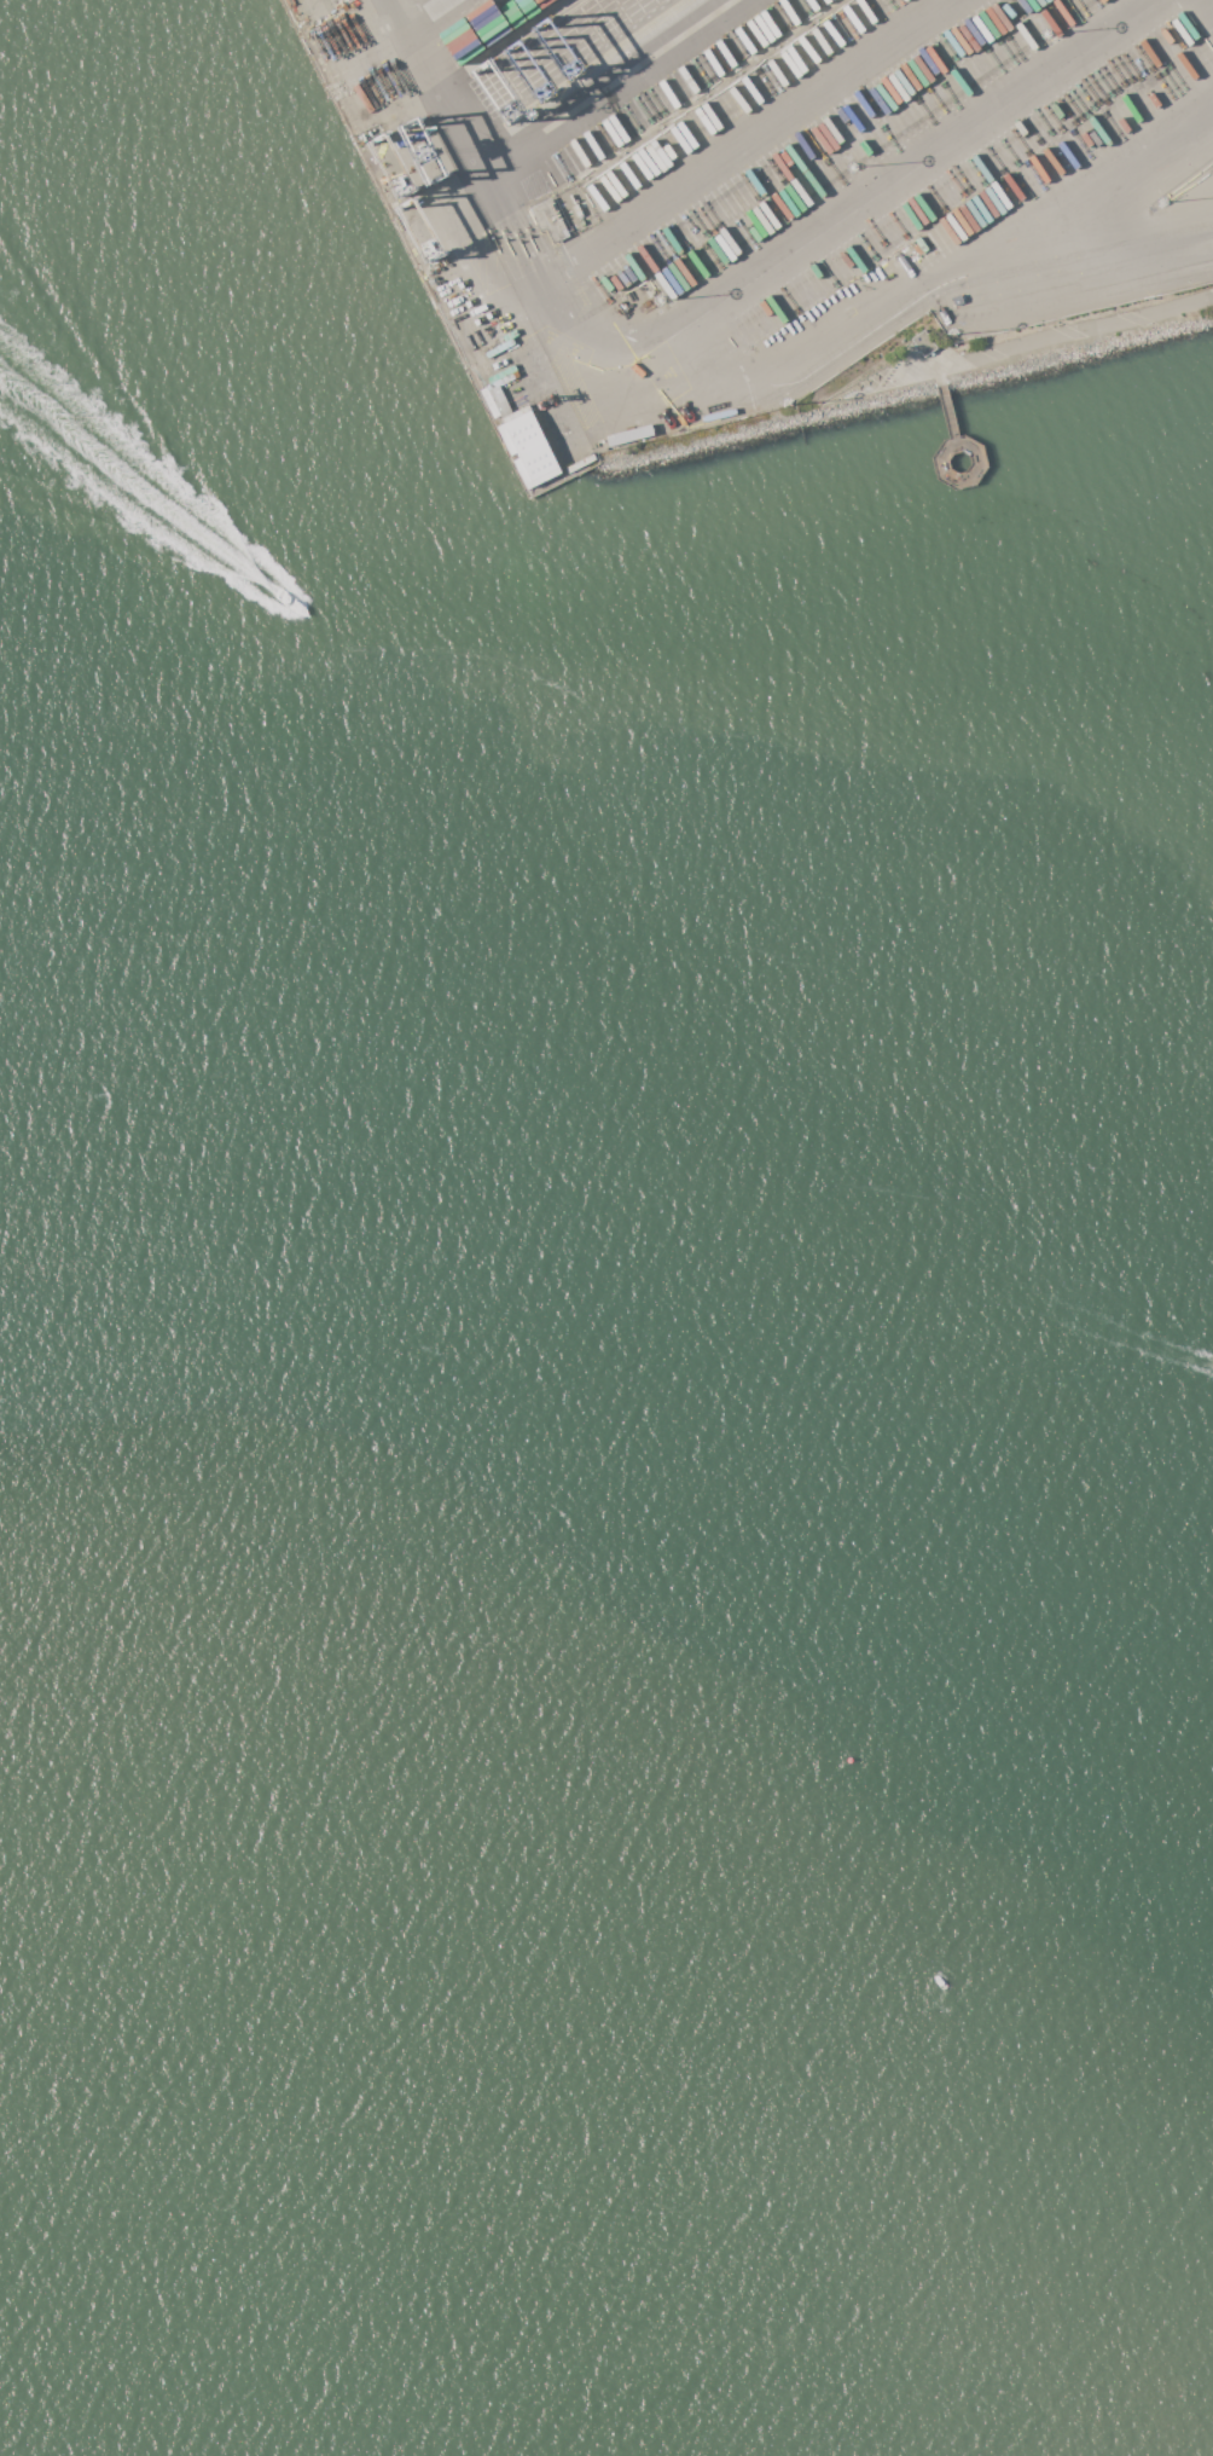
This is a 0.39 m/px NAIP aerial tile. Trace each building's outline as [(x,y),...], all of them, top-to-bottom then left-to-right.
[(532,0),(496,0),(510,28),(539,14),(532,0)] [(924,330),(912,338),(924,357),(936,348),(924,330)] [(512,413),(501,419),(486,392),(498,386),(512,413)] [(561,473),(527,488),(495,427),(529,410),(561,473)] [(616,438),(645,430),(648,439),(619,447),(616,438)] [(592,453),(596,462),(568,475),(564,468),(592,453)]
